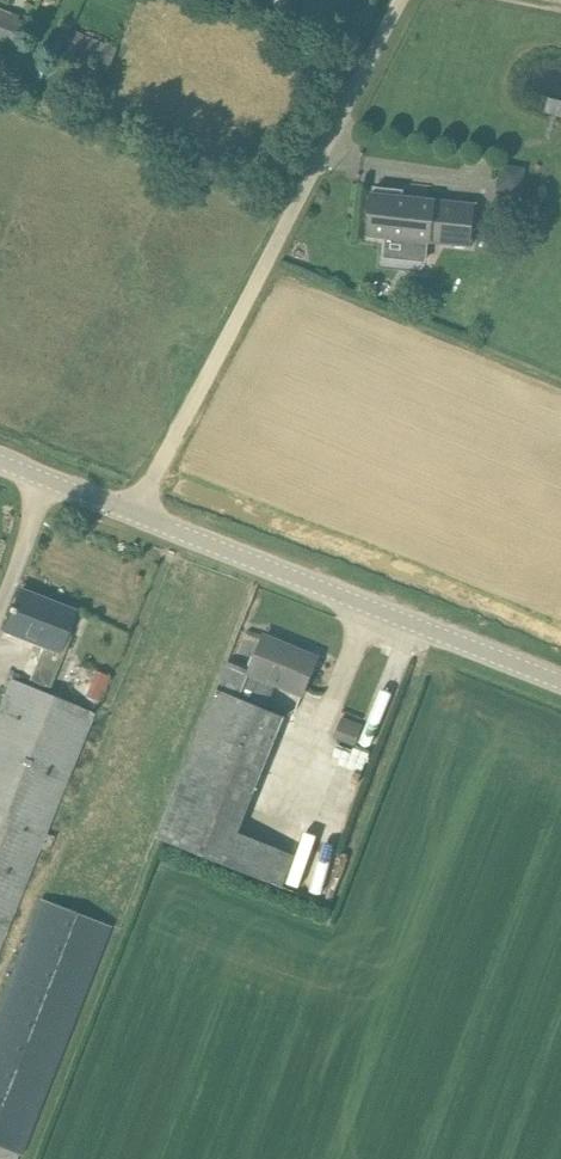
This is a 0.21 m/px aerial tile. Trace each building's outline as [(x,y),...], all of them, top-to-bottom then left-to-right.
[(14,47),(24,22),(19,20),(22,14),(13,11),(12,13),(0,8),(0,41),(14,47)] [(358,14),(348,33),(354,37),(364,18),(358,14)] [(372,193),(367,234),(387,236),(384,257),(426,261),(428,240),(472,245),(476,204),(393,195),(394,188),(376,186),(375,193),(372,193)] [(74,611),(47,600),(46,604),(19,593),(14,608),(12,607),(10,611),(12,612),(6,627),(33,637),(31,640),(44,645),(30,680),(50,689),(72,635),(65,633),(74,611)] [(202,728),(158,837),(161,838),(283,887),(295,858),(237,835),(284,716),(263,708),(274,681),(303,693),(318,658),(265,636),(251,670),(228,661),(224,670),(202,728)] [(33,688),(11,679),(0,707),(0,946),(40,848),(49,852),(55,836),(46,833),(94,712),(33,688)] [(337,735),(357,742),(365,722),(345,714),(337,735)] [(16,1154),(22,1156),(112,926),(40,897),(0,997),(0,1158),(15,1158),(16,1154)]
